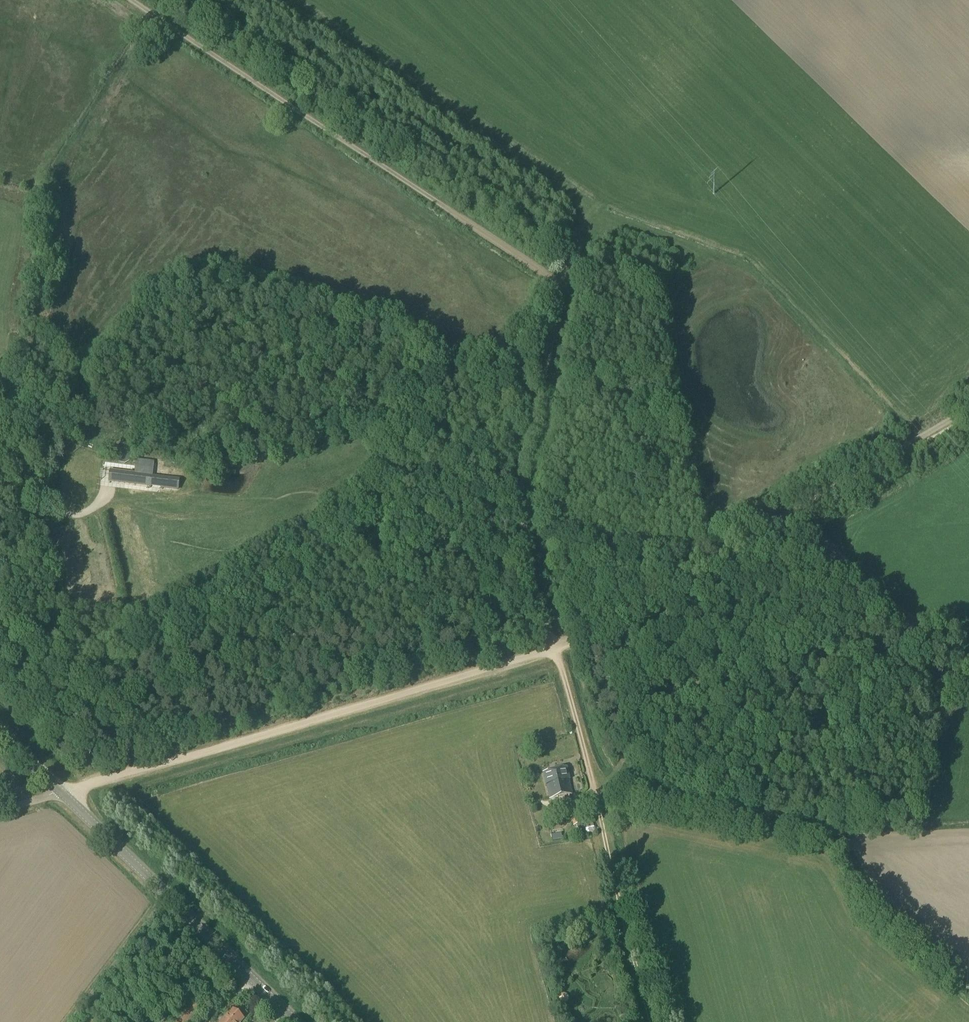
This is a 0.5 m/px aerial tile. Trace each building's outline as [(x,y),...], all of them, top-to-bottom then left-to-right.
[(125,465),(133,460),(135,451),(130,443),(121,441),(113,446),(111,455),(117,463),(125,465)] [(151,475),(152,462),(138,460),(136,471),(136,473),(130,472),(111,470),(109,482),(150,487),(150,486),(158,487),(158,488),(180,490),(181,478),(151,475)] [(572,794),(569,780),(570,780),(567,768),(543,773),(546,786),(547,785),(550,799),(572,794)] [(244,1019),(234,1010),(222,1021),(242,1021),(244,1019)]
